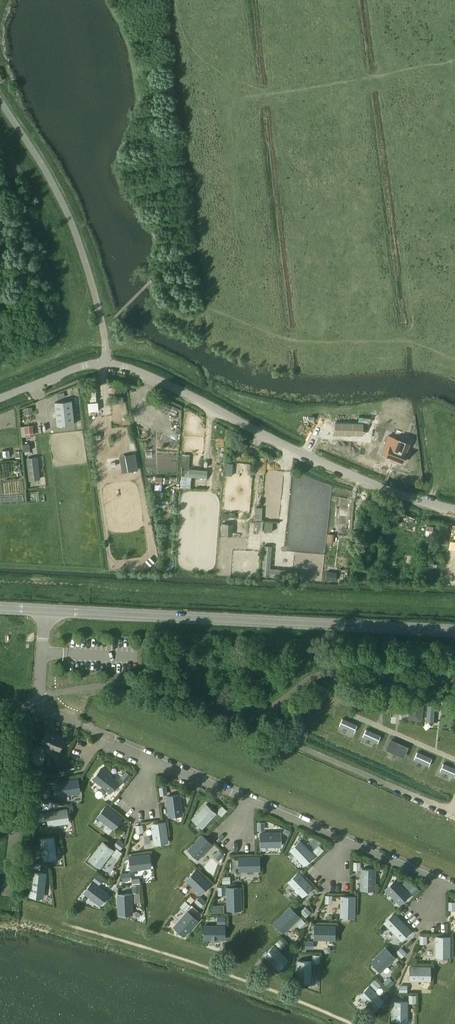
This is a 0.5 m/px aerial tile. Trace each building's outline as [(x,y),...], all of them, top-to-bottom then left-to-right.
[(57,425),(74,424),(71,400),(54,402),(57,425)] [(326,421),(326,433),(362,435),(362,429),(366,429),(366,423),(326,421)] [(402,462),(406,452),(401,450),(403,444),(387,437),(381,454),(390,457),(389,460),(395,462),(395,460),(402,462)] [(130,475),(141,473),(136,451),(126,454),(130,475)] [(31,480),(37,480),(38,479),(35,457),(29,458),(31,480)] [(271,546),(263,546),(261,576),(269,576),(271,546)] [(288,570),(270,569),(270,577),(288,578),(288,570)] [(327,571),(326,579),(335,580),(336,576),(331,575),(331,572),(327,571)] [(54,734),(56,728),(49,725),(47,731),(46,731),(39,747),(40,748),(42,745),(59,751),(64,738),(54,734)] [(61,766),(67,754),(60,751),(55,764),(61,766)] [(110,792),(118,782),(101,768),(93,778),(110,792)] [(127,781),(131,776),(126,772),(122,777),(127,781)] [(60,795),(80,792),(78,779),(58,782),(60,795)] [(8,788),(0,787),(0,804),(7,804),(8,788)] [(169,816),(182,814),(179,794),(166,796),(169,816)] [(202,828),(215,813),(206,804),(192,819),(202,828)] [(113,829),(121,818),(105,806),(97,816),(113,829)] [(222,815),(226,810),(222,806),(218,811),(222,815)] [(49,825),(69,822),(67,809),(47,812),(49,825)] [(154,844),(167,842),(165,822),(152,824),(154,844)] [(260,846),(281,846),(280,832),(260,833),(260,846)] [(198,859),(213,842),(204,833),(188,850),(198,859)] [(54,837),(39,839),(42,860),(57,859),(54,837)] [(120,849),(123,844),(119,841),(115,845),(120,849)] [(304,864),(314,855),(300,841),(290,850),(304,864)] [(100,867),(113,850),(103,842),(89,859),(100,867)] [(216,853),(221,848),(216,844),(212,849),(216,853)] [(318,854),(323,850),(319,845),(314,850),(318,854)] [(117,858),(121,853),(116,849),(112,854),(117,858)] [(131,870),(151,867),(149,854),(129,857),(131,870)] [(239,870),(259,870),(259,857),(239,857),(239,870)] [(374,890),(375,869),(362,869),(361,889),(374,890)] [(210,884),(195,870),(189,877),(188,877),(186,879),(186,880),(188,882),(189,882),(201,893),(210,884)] [(43,897),(46,873),(33,872),(30,896),(43,897)] [(302,896),(312,887),(298,872),(288,881),(302,896)] [(98,884),(102,879),(97,875),(93,880),(98,884)] [(385,889),(399,903),(409,894),(395,880),(385,889)] [(108,894),(92,882),(86,889),(85,889),(83,892),(83,893),(86,895),(87,894),(100,905),(108,894)] [(415,894),(419,890),(415,885),(411,890),(415,894)] [(227,887),(228,910),(241,909),(240,887),(227,887)] [(119,914),(132,914),(131,894),(118,894),(119,914)] [(354,917),(354,896),(341,896),(341,916),(354,917)] [(200,906),(205,902),(200,897),(196,902),(200,906)] [(185,910),(190,905),(185,901),(181,906),(185,910)] [(283,932),(299,916),(290,907),(274,922),(283,932)] [(306,916),(310,912),(306,908),(301,912),(306,916)] [(184,935),(197,920),(187,911),(174,927),(184,935)] [(394,913),(384,922),(401,939),(410,930),(394,913)] [(301,927),(305,923),(301,918),(297,922),(301,927)] [(334,939),(335,926),(314,925),(314,939),(334,939)] [(224,939),(224,926),(204,926),(204,939),(224,939)] [(449,957),(449,937),(436,936),(436,957),(449,957)] [(280,948),(284,944),(280,939),(276,943),(280,948)] [(288,960),(274,945),(267,952),(266,952),(264,954),(264,955),(266,957),(267,957),(278,969),(288,960)] [(380,971),(395,957),(386,948),(371,962),(380,971)] [(401,948),(397,952),(401,957),(406,953),(401,948)] [(311,982),(311,981),(311,978),(311,977),(311,961),(298,961),(297,981),(307,981),(308,982),(311,982)] [(410,980),(430,980),(430,967),(410,966),(410,980)] [(388,978),(384,982),(388,987),(393,982),(388,978)] [(379,984),(375,980),(371,984),(375,988),(379,984)] [(370,987),(369,986),(362,992),(361,992),(359,994),(359,996),(361,998),(362,998),(371,1007),(371,1008),(373,1010),(374,1010),(376,1008),(376,1007),(383,1000),(373,990),(373,989),(371,987),(370,987)] [(407,1022),(407,1002),(394,1002),(394,1022),(407,1022)]
